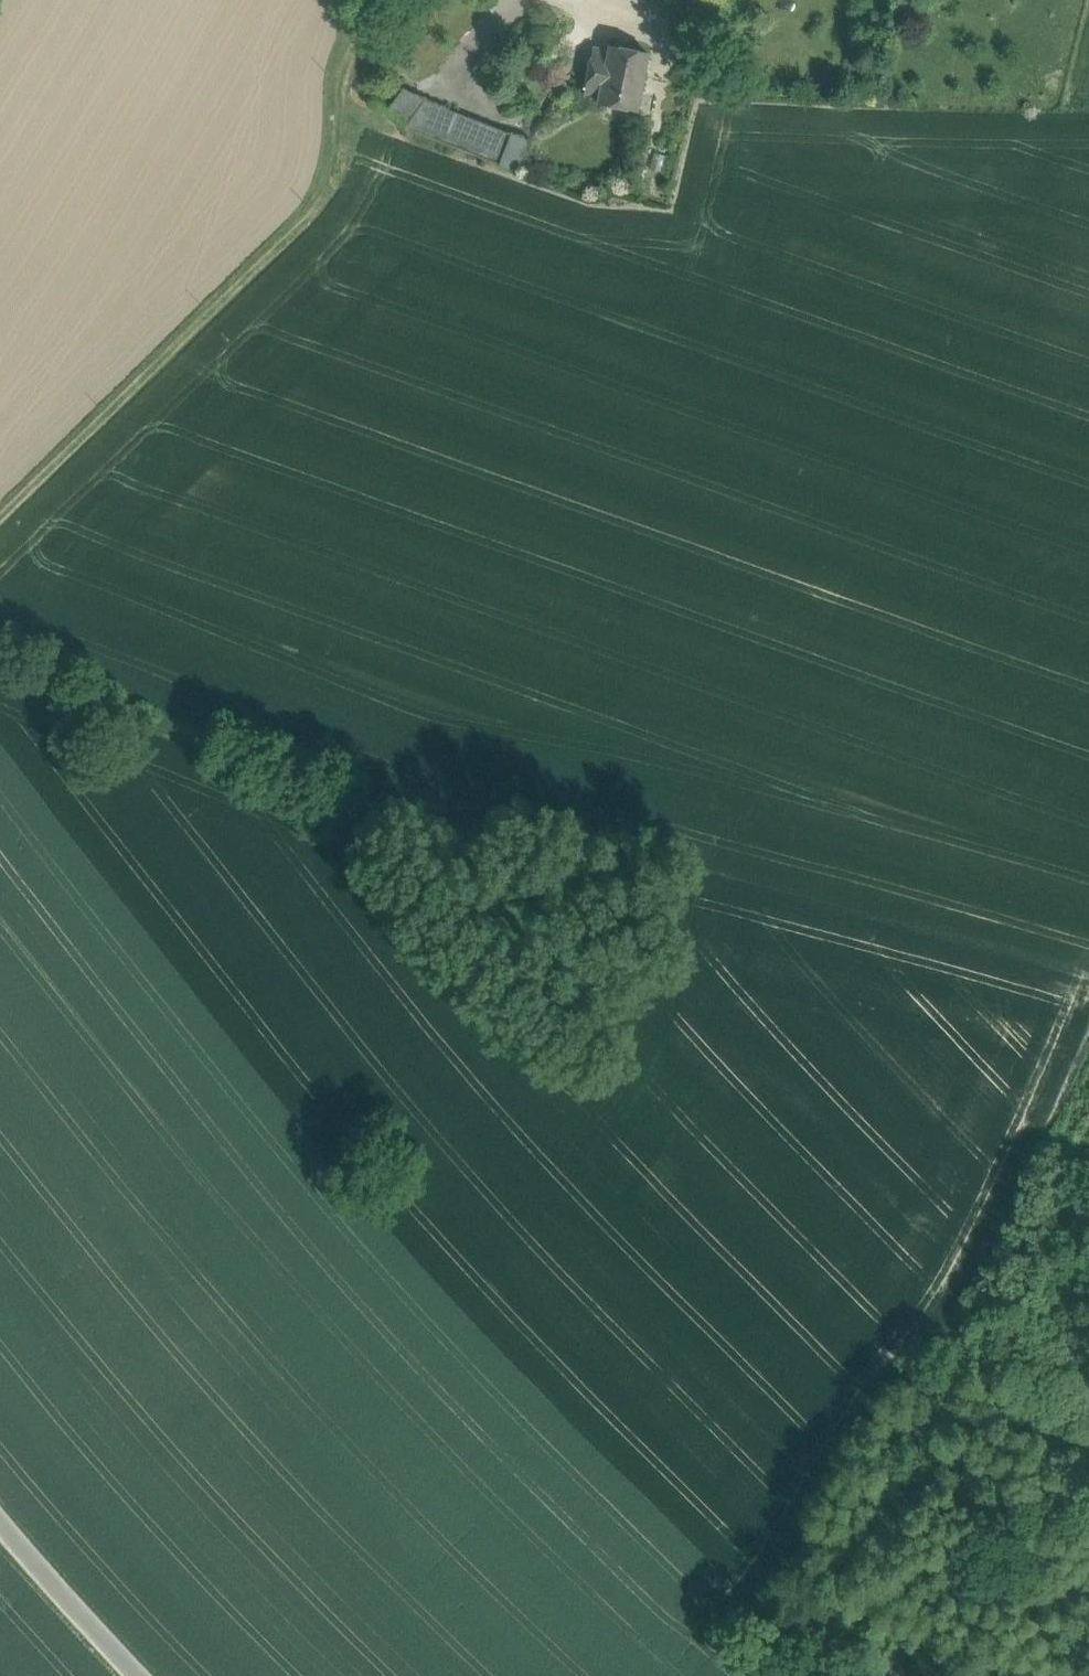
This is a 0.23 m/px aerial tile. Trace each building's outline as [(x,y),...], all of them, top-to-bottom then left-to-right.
[(649,54),(610,46),(608,55),(593,52),(583,100),(596,103),(597,95),(600,95),(598,104),(637,112),(649,54)] [(428,98),(405,84),(389,110),(409,123),(522,169),(533,139),(428,98)]
